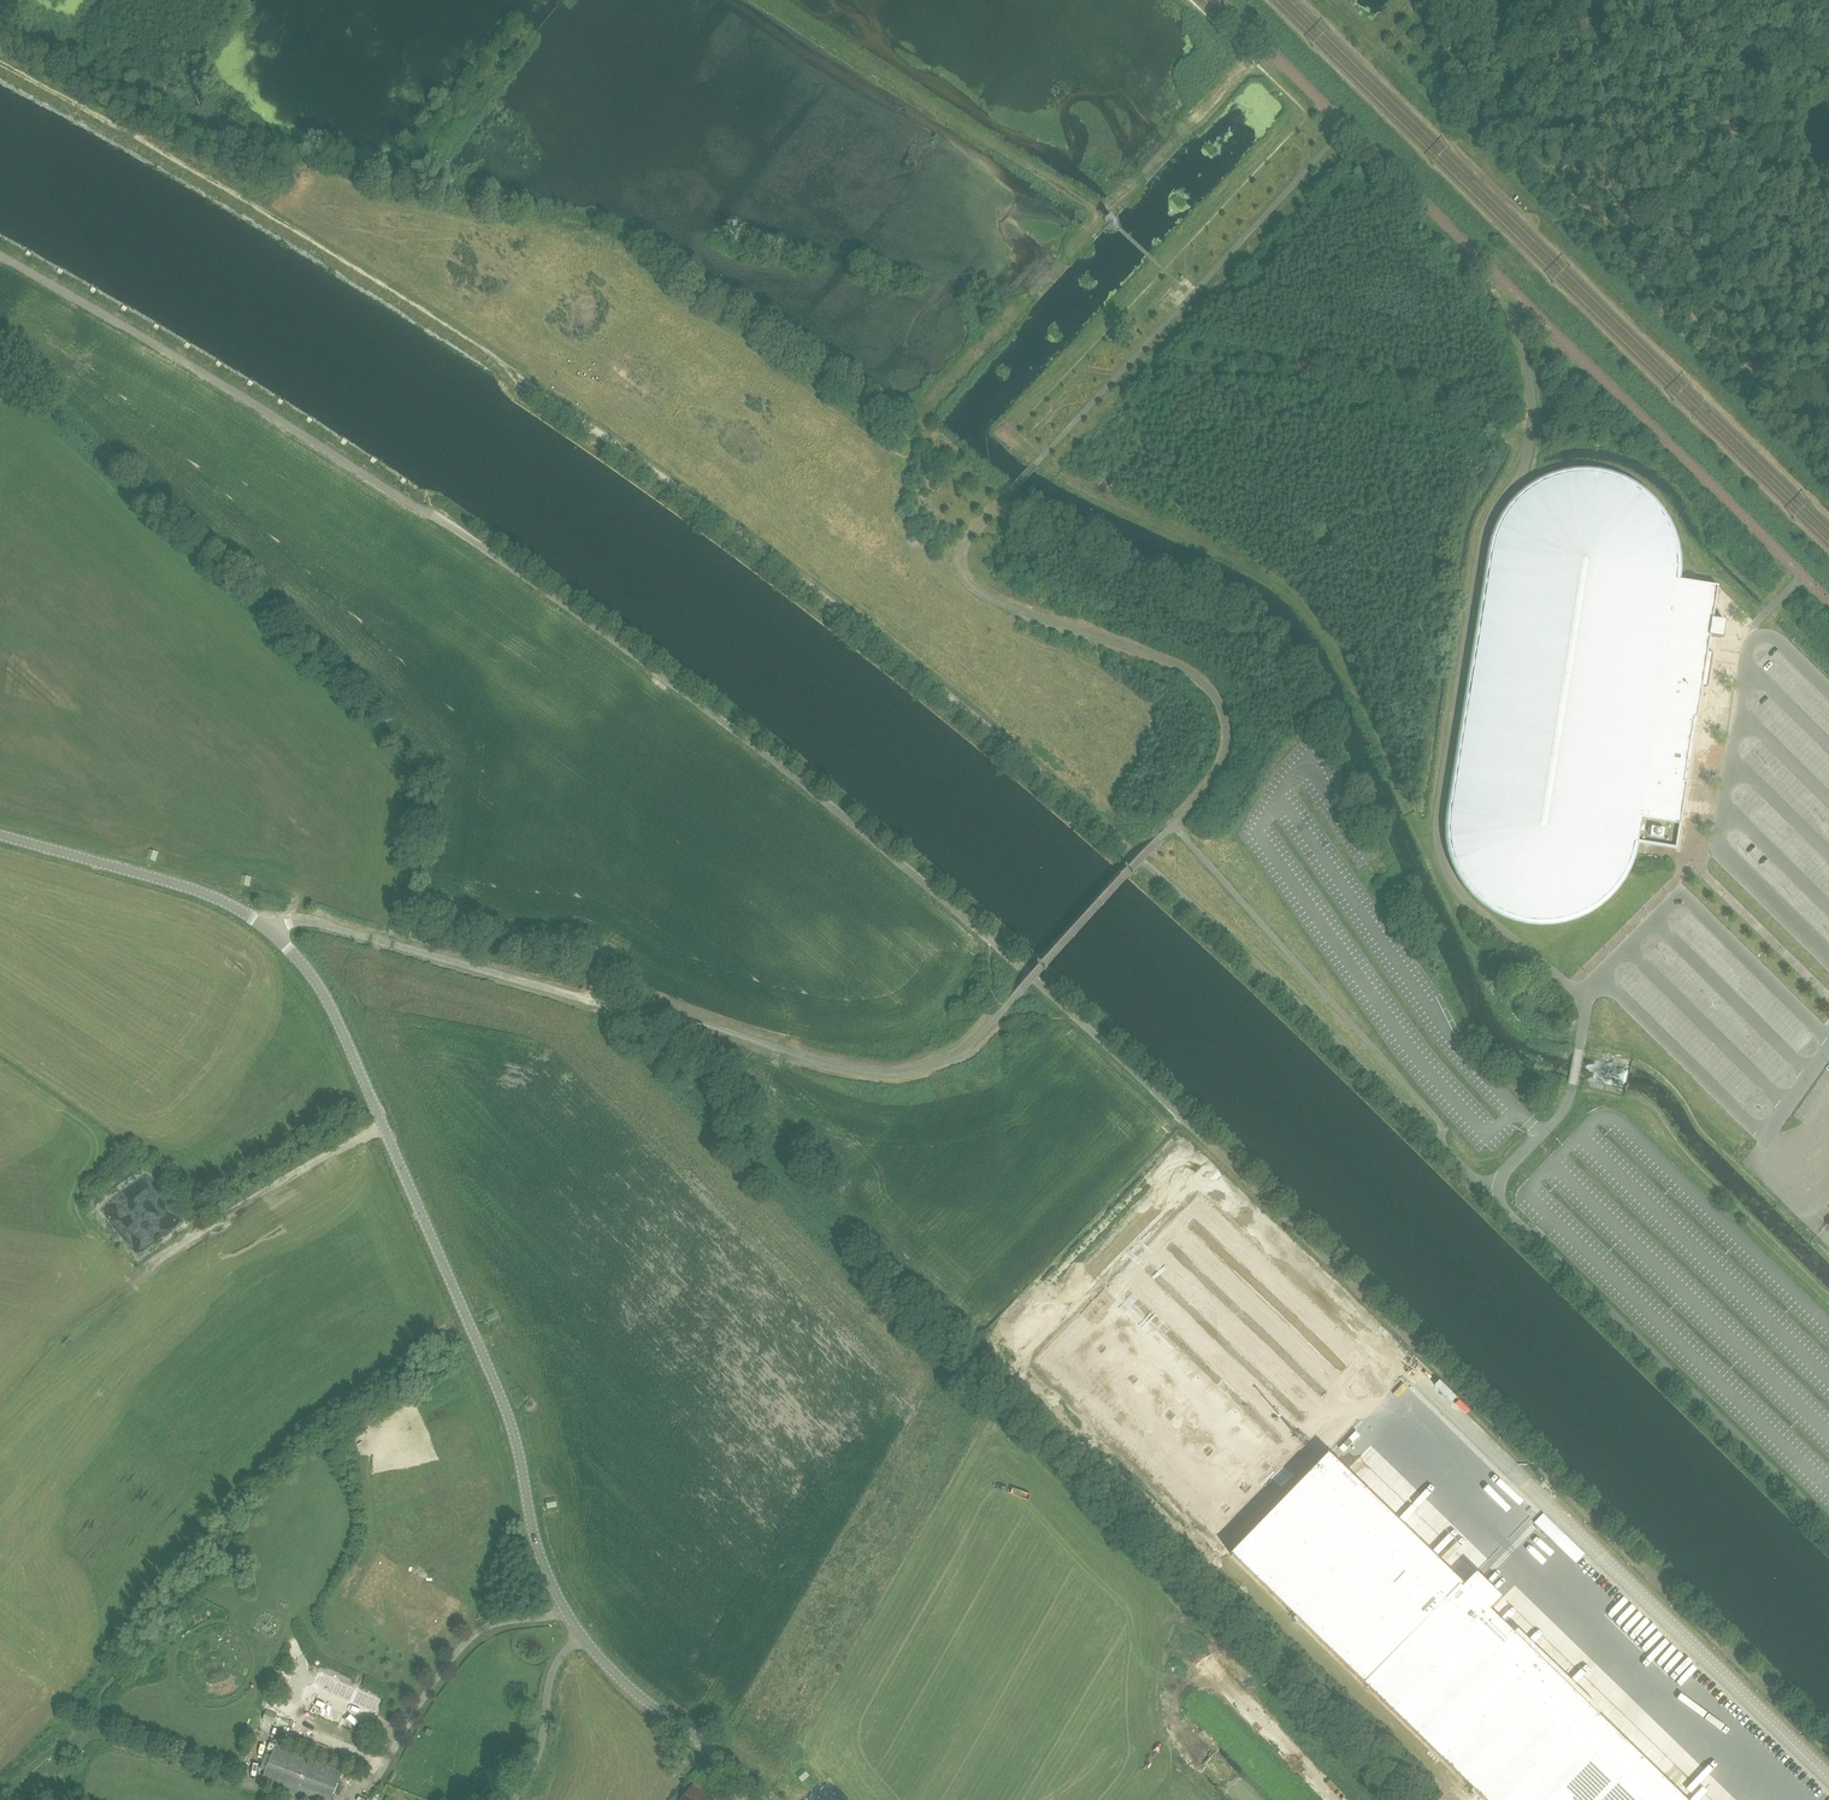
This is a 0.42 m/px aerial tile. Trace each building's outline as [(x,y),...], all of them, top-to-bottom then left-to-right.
[(1489,101),(1498,100),(1496,90),(1487,92),(1489,101)] [(1640,843),(1676,849),(1680,827),(1681,825),(1680,825),(1702,686),(1707,686),(1712,652),(1708,651),(1710,636),(1721,638),(1721,637),(1720,637),(1722,621),(1723,621),(1723,620),(1713,619),(1715,603),(1716,603),(1716,601),(1718,587),(1681,581),(1682,568),(1682,555),(1680,542),(1676,530),(1671,518),(1664,507),(1655,497),(1646,489),(1636,481),(1624,475),(1612,471),(1600,468),(1587,467),(1574,467),(1561,470),(1549,473),(1537,479),(1526,486),(1517,494),(1508,503),(1500,514),(1494,525),(1490,537),(1487,549),(1478,608),(1460,718),(1445,813),(1444,825),(1445,838),(1447,851),(1451,863),(1456,875),(1463,885),(1471,895),(1481,904),(1491,911),(1503,917),(1515,922),(1527,925),(1540,926),(1553,925),(1565,923),(1578,919),(1589,914),(1600,907),(1610,899),(1619,890),(1626,879),(1632,868),(1637,856),(1637,854),(1640,843)] [(158,851),(149,849),(146,859),(155,861),(158,851)] [(242,874),(239,884),(249,887),(252,878),(242,874)] [(1027,1356),(1228,1552),(1367,1686),(1484,1799),(1686,1799),(1680,1794),(1599,1715),(1514,1632),(1491,1610),(1503,1597),(1477,1572),(1465,1584),(1345,1467),(1327,1450),(1410,1365),(1208,1169),(1027,1356)] [(494,1308),(485,1312),(489,1321),(498,1316),(494,1308)] [(1353,1429),(1338,1445),(1342,1449),(1358,1433),(1353,1429)] [(556,1496),(546,1498),(547,1507),(557,1505),(556,1496)] [(1564,1533),(1543,1513),(1534,1523),(1555,1543),(1564,1533)] [(267,1709),(263,1719),(273,1724),(278,1713),(267,1709)] [(263,1781),(313,1799),(332,1799),(333,1796),(334,1793),(340,1795),(344,1785),(338,1783),(343,1770),(276,1746),(274,1751),(263,1781)] [(693,1787),(683,1799),(709,1799),(693,1787)]
